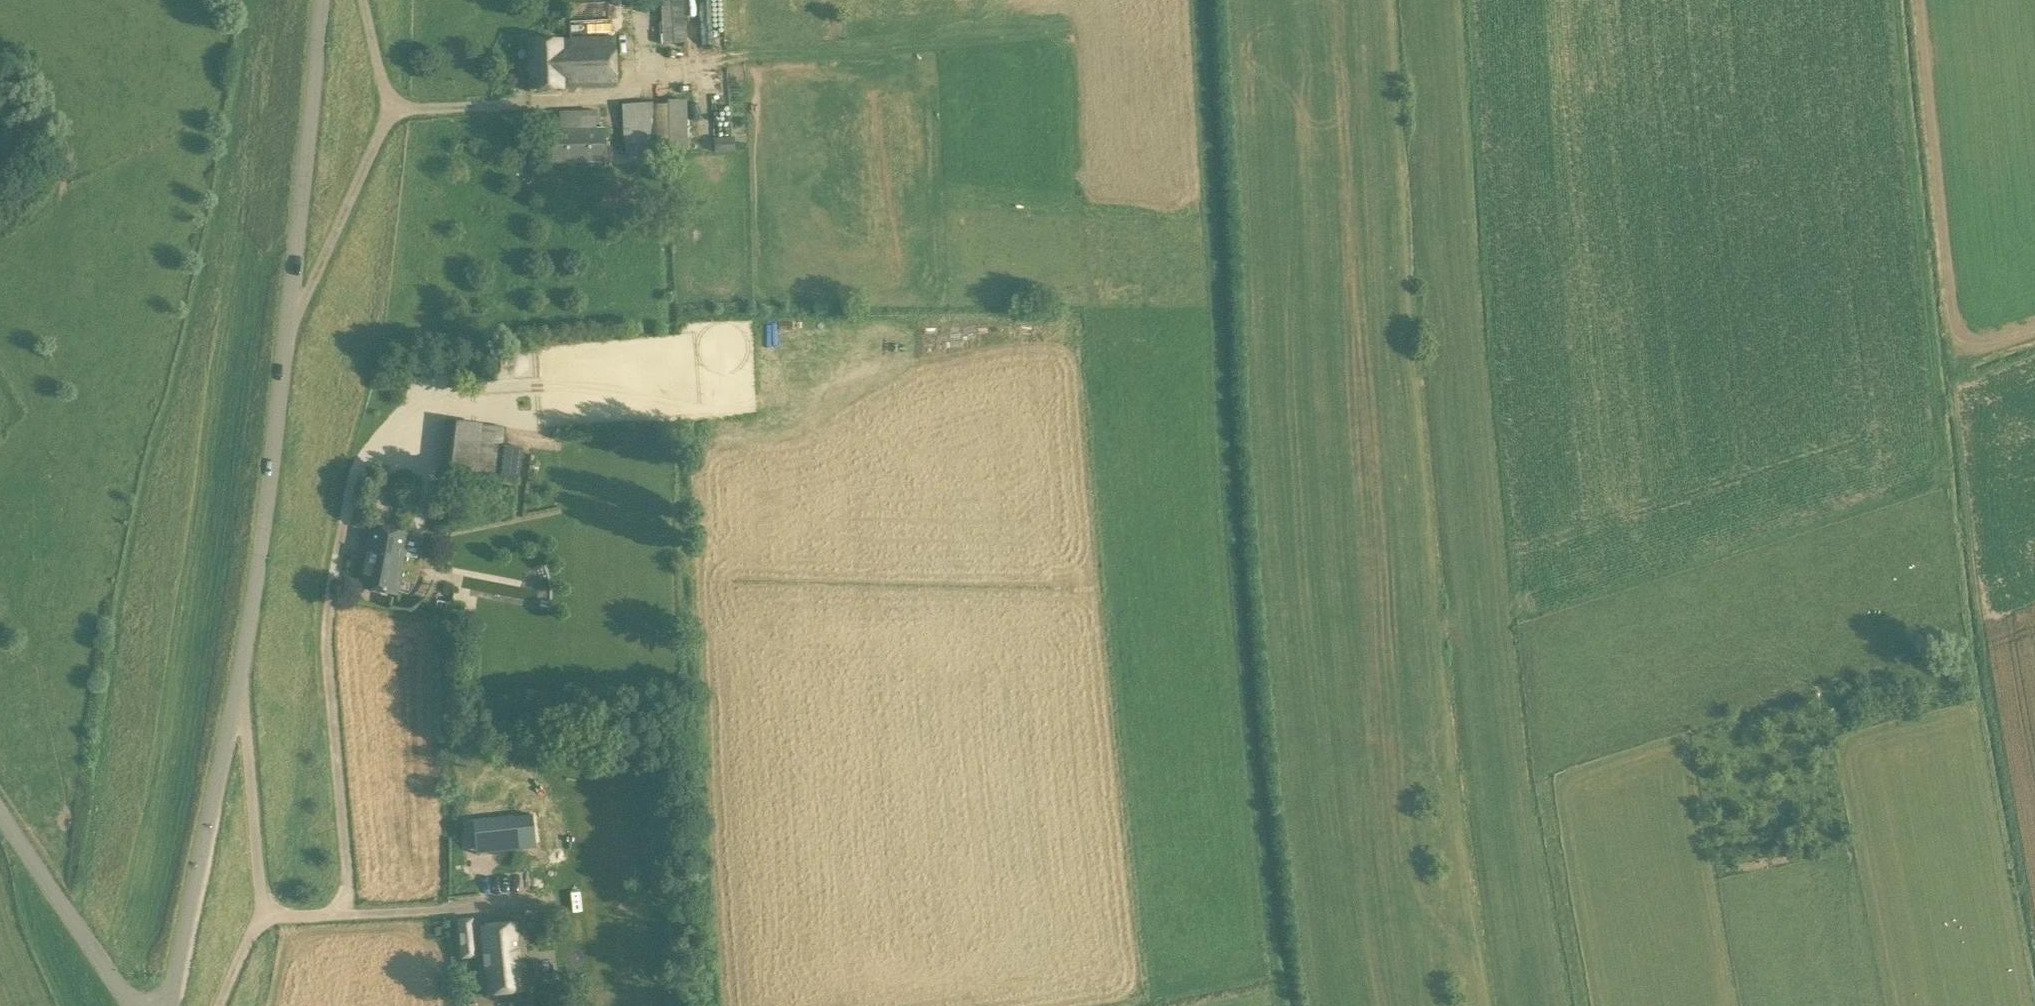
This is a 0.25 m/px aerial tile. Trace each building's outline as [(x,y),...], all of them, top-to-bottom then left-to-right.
[(663,43),(685,42),(682,0),(661,0),(663,43)] [(610,21),(569,22),(570,39),(528,41),(530,90),(615,88),(614,38),(611,38),(610,21)] [(688,148),(686,99),(623,104),(625,142),(626,142),(627,154),(659,152),(671,151),(671,149),(688,148)] [(613,162),(613,147),(610,147),(610,141),(607,141),(607,127),(599,127),(599,110),(561,111),(561,128),(552,128),(553,163),(613,162)] [(714,139),(714,152),(735,151),(734,138),(714,139)] [(504,445),(506,428),(482,425),(482,423),(443,421),(438,474),(476,478),(476,482),(487,483),(488,477),(501,479),(501,476),(519,478),(523,447),(504,445)] [(620,447),(617,440),(607,446),(610,453),(620,447)] [(412,585),(417,560),(403,557),(407,535),(370,527),(358,586),(395,594),(398,582),(412,585)] [(515,924),(475,929),(474,919),(453,921),(456,959),(478,956),(482,995),(522,990),(515,924)]
